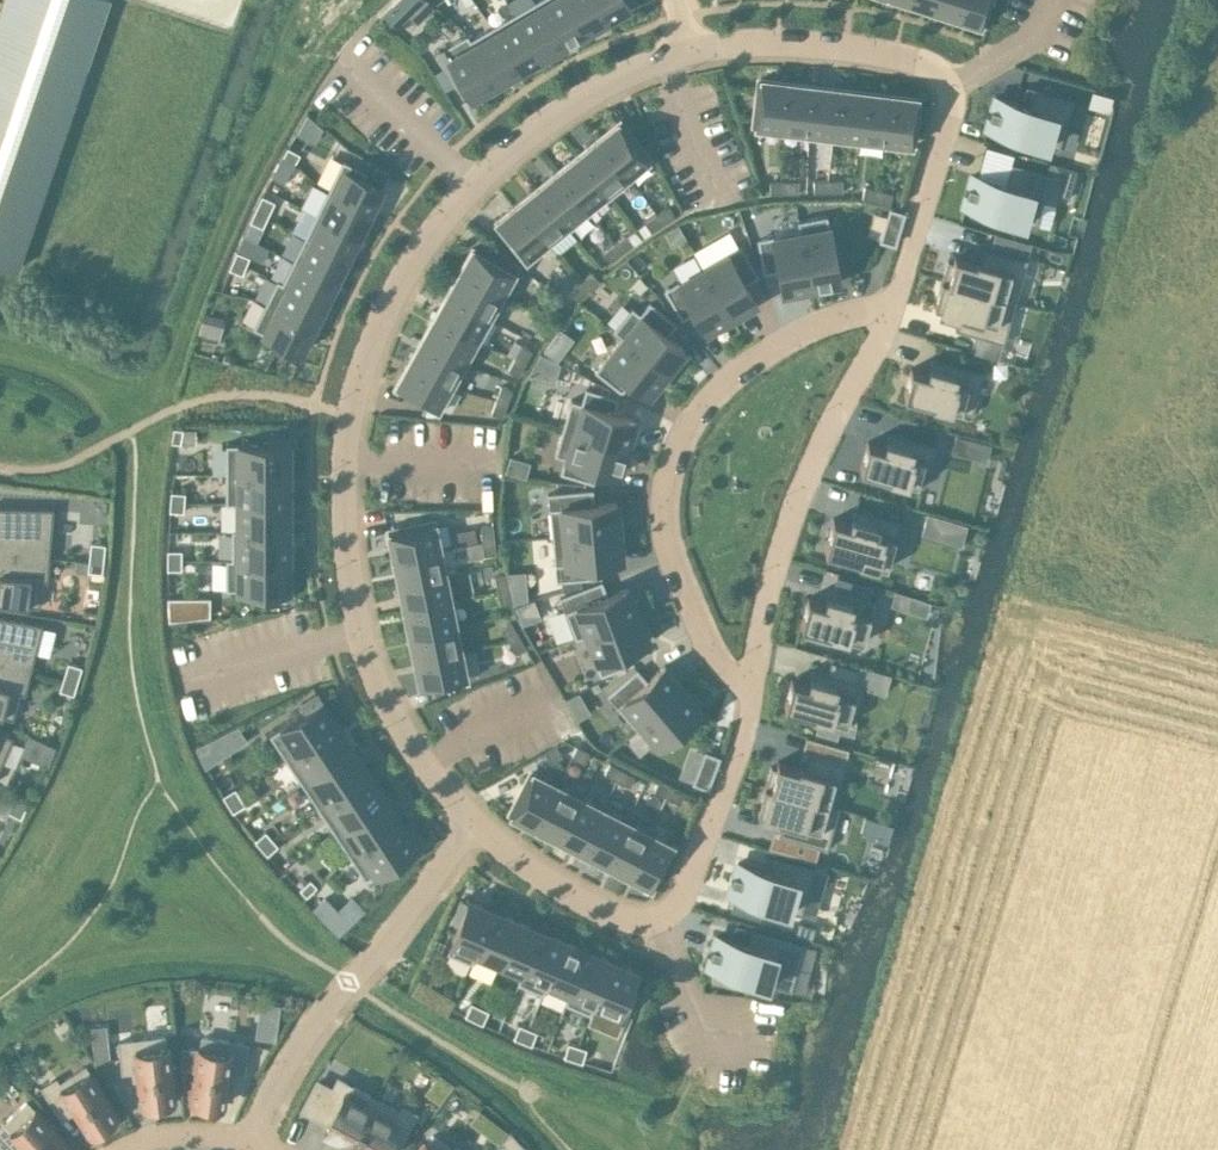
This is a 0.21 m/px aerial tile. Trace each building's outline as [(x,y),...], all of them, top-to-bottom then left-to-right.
[(0,7),(0,261),(18,267),(109,0),(3,0),(0,7)] [(383,15),(396,28),(424,0),(398,0),(383,15)] [(562,45),(536,0),(514,13),(540,58),(562,45)] [(566,0),(537,0),(536,0),(562,45),(584,32),(566,0)] [(596,0),(566,0),(584,32),(607,19),(596,0)] [(607,19),(630,6),(629,3),(634,0),(596,0),(607,19)] [(935,0),(910,0),(909,1),(932,9),(935,0)] [(961,0),(935,0),(932,9),(956,16),(961,0)] [(988,0),(961,0),(956,16),(980,24),(988,0)] [(540,58),(514,13),(492,26),(518,71),(540,58)] [(518,71),(492,26),(470,38),(468,33),(466,34),(495,84),(518,71)] [(495,84),(466,34),(437,51),(456,84),(462,81),(472,97),(495,84)] [(782,128),(788,81),(761,77),(755,125),(782,128)] [(808,131),(814,84),(788,81),(782,128),(808,131)] [(833,135),(839,87),(814,84),(808,131),(833,135)] [(859,138),(865,90),(839,87),(833,135),(859,138)] [(991,116),(988,127),(1020,136),(1059,148),(1073,98),(1064,95),(1034,87),(1028,105),(997,96),(993,107),(991,107),(991,108),(993,108),(991,115),(989,114),(989,115),(991,116)] [(885,141),(890,93),(865,90),(859,138),(885,141)] [(915,114),(917,96),(890,93),(885,141),(912,144),(913,134),(916,135),(919,115),(915,114)] [(648,159),(618,121),(597,138),(627,176),(648,159)] [(577,155),(607,192),(627,176),(597,138),(577,155)] [(296,161),(300,153),(288,146),(283,155),(296,161)] [(291,170),(296,161),(283,155),(279,163),(291,170)] [(557,171),(587,208),(607,192),(577,155),(557,171)] [(370,211),(382,187),(364,178),(367,171),(343,159),(328,190),(370,211)] [(968,193),(965,205),(1036,225),(1051,173),(1011,162),(1011,163),(1006,182),(994,179),(973,173),(970,185),(968,185),(968,186),(970,186),(968,192),(966,192),(966,193),(968,193)] [(279,163),(272,176),(284,182),(291,170),(279,163)] [(376,165),(372,174),(385,181),(389,172),(376,165)] [(537,187),(567,224),(587,208),(557,171),(537,187)] [(828,191),(828,179),(814,180),(814,191),(828,191)] [(842,179),(828,179),(828,191),(843,191),(842,179)] [(784,192),(784,180),(770,181),(770,193),(784,192)] [(799,180),(784,180),(784,192),(799,192),(799,180)] [(876,201),(879,189),(865,186),(862,197),(876,201)] [(537,187),(517,203),(547,241),(567,224),(537,187)] [(893,193),(879,189),(876,201),(890,204),(893,193)] [(370,211),(328,190),(316,213),(359,234),(370,211)] [(275,201),(262,195),(254,212),(267,218),(275,201)] [(547,241),(517,203),(496,220),(526,258),(547,241)] [(669,206),(657,213),(663,223),(675,216),(669,206)] [(895,243),(904,212),(890,208),(881,239),(895,243)] [(263,226),(267,218),(254,212),(250,220),(263,226)] [(348,257),(359,234),(316,213),(305,236),(348,257)] [(651,231),(663,223),(657,213),(645,221),(651,231)] [(840,282),(827,215),(798,220),(800,231),(801,231),(812,287),(840,282)] [(801,231),(800,231),(759,239),(765,271),(779,268),(783,292),(812,287),(801,231)] [(995,232),(990,248),(1028,258),(1032,243),(995,232)] [(626,234),(615,243),(622,252),(634,243),(626,234)] [(336,281),(347,258),(305,237),(294,259),(336,281)] [(611,261),(622,252),(615,243),(604,251),(611,261)] [(741,246),(703,267),(732,316),(756,302),(744,281),(757,274),(741,246)] [(948,259),(942,280),(1016,301),(1028,258),(990,248),(984,246),(980,261),(975,260),(955,254),(953,261),(948,259)] [(515,270),(473,247),(460,271),(501,294),(515,270)] [(250,256),(237,251),(233,259),(246,265),(250,256)] [(243,273),(246,265),(233,259),(230,268),(243,273)] [(336,281),(294,259),(282,281),(277,279),(277,280),(325,304),(336,281)] [(732,316),(703,267),(666,288),(682,317),(695,310),(707,331),(732,316)] [(501,294),(460,271),(447,293),(489,317),(501,294)] [(592,271),(582,281),(590,290),(600,280),(592,271)] [(277,280),(265,303),(313,327),(325,304),(277,280)] [(942,280),(934,306),(960,313),(955,328),(971,333),(983,336),(1001,341),(1004,342),(1016,301),(942,280)] [(579,300),(590,290),(582,281),(571,291),(579,300)] [(489,317),(447,293),(435,316),(476,339),(489,317)] [(641,313),(632,306),(613,330),(622,337),(623,336),(667,371),(685,349),(666,334),(675,323),(650,302),(641,313)] [(313,327),(265,303),(253,327),(279,340),(276,346),(295,356),(298,350),(301,351),(313,327)] [(556,308),(547,320),(557,327),(566,316),(556,308)] [(476,339),(435,316),(422,338),(463,361),(476,339)] [(222,323),(204,319),(200,332),(219,337),(222,323)] [(549,338),(557,327),(547,320),(539,331),(549,338)] [(623,336),(622,337),(597,369),(622,390),(631,379),(650,394),(667,371),(623,336)] [(463,361),(422,338),(409,360),(451,384),(463,361)] [(522,344),(515,357),(526,362),(532,350),(522,344)] [(543,353),(533,381),(573,397),(584,369),(543,353)] [(911,367),(904,393),(916,397),(915,403),(936,409),(938,403),(972,413),(984,371),(933,356),(929,372),(911,367)] [(519,375),(526,362),(515,357),(508,369),(519,375)] [(438,408),(451,384),(409,360),(396,384),(438,408)] [(501,385),(496,399),(508,403),(513,389),(501,385)] [(637,418),(614,411),(617,398),(586,389),(582,402),(571,399),(563,426),(628,446),(637,418)] [(503,416),(508,403),(496,399),(491,412),(503,416)] [(620,473),(628,446),(563,426),(555,454),(566,457),(562,471),(593,480),(597,466),(620,473)] [(183,428),(174,427),(171,441),(181,443),(183,428)] [(868,441),(860,467),(873,471),(871,477),(893,483),(895,477),(923,485),(935,445),(935,443),(890,430),(886,446),(868,441)] [(226,473),(289,473),(289,435),(270,435),(270,443),(226,443),(226,473)] [(957,435),(953,450),(967,454),(986,459),(990,444),(957,435)] [(289,502),(289,473),(226,473),(226,502),(289,502)] [(592,489),(548,493),(552,536),(620,530),(617,501),(593,503),(592,489)] [(185,502),(185,492),(171,491),(170,500),(185,502)] [(184,511),(185,502),(170,500),(170,510),(184,511)] [(289,531),(289,502),(226,502),(226,503),(238,503),(238,529),(232,529),(232,530),(289,531)] [(0,506),(0,553),(50,557),(54,507),(0,506)] [(834,517),(825,549),(842,554),(841,559),(863,565),(864,560),(888,567),(901,520),(855,507),(851,522),(834,517)] [(937,537),(943,516),(927,512),(921,533),(937,537)] [(441,549),(435,522),(389,532),(394,558),(441,549)] [(494,539),(493,525),(481,526),(483,540),(494,539)] [(232,558),(226,558),(226,559),(289,559),(289,531),(232,530),(232,558)] [(623,558),(620,530),(552,536),(555,564),(566,563),(568,578),(600,575),(599,560),(623,558)] [(496,553),(494,539),(483,540),(484,554),(496,553)] [(91,541),(89,561),(103,562),(106,543),(91,541)] [(182,559),(182,549),(168,549),(168,559),(182,559)] [(441,549),(394,558),(399,584),(446,574),(441,549)] [(50,557),(0,553),(0,601),(40,606),(42,579),(48,579),(50,557)] [(182,569),(182,559),(168,559),(167,568),(182,569)] [(289,559),(226,559),(226,589),(270,589),(270,597),(289,597),(289,559)] [(102,572),(103,562),(89,561),(88,570),(102,572)] [(495,576),(498,590),(510,587),(507,573),(495,576)] [(446,574),(399,584),(404,609),(451,599),(446,574)] [(806,603),(801,623),(813,627),(811,632),(827,637),(828,637),(830,631),(864,641),(875,602),(876,599),(862,595),(865,584),(838,577),(835,587),(830,586),(830,588),(826,601),(808,596),(806,603)] [(639,613),(629,586),(606,594),(601,581),(560,597),(576,638),(587,634),(586,633),(639,613)] [(513,601),(510,587),(498,590),(501,604),(513,601)] [(895,590),(891,604),(926,614),(930,600),(895,590)] [(451,599),(404,609),(410,634),(456,625),(451,599)] [(649,639),(639,613),(586,633),(587,634),(602,673),(632,661),(627,648),(649,639)] [(31,672),(43,623),(0,615),(0,664),(31,672)] [(502,628),(509,640),(519,634),(512,622),(502,628)] [(456,625),(410,634),(415,659),(461,650),(456,625)] [(526,646),(519,634),(509,640),(516,652),(526,646)] [(467,676),(461,650),(415,659),(420,686),(467,676)] [(68,662),(63,680),(77,684),(82,666),(68,662)] [(31,672),(0,664),(0,715),(13,719),(20,692),(25,694),(31,672)] [(640,723),(683,686),(665,664),(646,680),(637,669),(608,694),(637,728),(641,724),(640,723)] [(813,713),(847,723),(859,680),(814,668),(810,683),(792,678),(784,705),(797,708),(795,714),(812,719),(813,713)] [(74,694),(77,684),(63,680),(60,689),(74,694)] [(702,708),(683,686),(640,723),(641,724),(659,745),(702,708)] [(286,759),(339,724),(318,692),(301,703),(306,710),(270,734),(286,759)] [(302,783),(355,748),(339,724),(286,759),(302,783)] [(13,736),(0,731),(0,767),(13,736)] [(197,747),(206,765),(231,749),(223,734),(197,747)] [(544,752),(550,763),(563,756),(557,745),(544,752)] [(584,762),(590,752),(577,745),(572,756),(584,762)] [(318,806),(370,772),(355,748),(302,783),(318,806)] [(694,781),(708,786),(719,756),(706,751),(694,781)] [(767,780),(765,785),(839,806),(834,804),(846,763),(808,752),(803,768),(778,760),(776,767),(771,766),(767,780)] [(617,779),(623,769),(610,762),(604,773),(617,779)] [(630,786),(635,775),(623,769),(617,779),(630,786)] [(535,826),(557,784),(533,771),(511,814),(535,826)] [(334,830),(386,796),(370,772),(318,806),(334,830)] [(667,796),(672,785),(659,779),(654,789),(667,796)] [(558,838),(580,795),(557,784),(535,826),(558,838)] [(679,803),(685,792),(672,785),(667,796),(679,803)] [(839,806),(765,785),(758,812),(783,819),(778,835),(827,848),(839,806)] [(240,796),(235,787),(223,795),(228,803),(240,796)] [(17,793),(8,811),(21,817),(29,800),(17,793)] [(581,850),(603,807),(580,795),(558,838),(581,850)] [(245,804),(240,796),(228,803),(233,811),(245,804)] [(349,854),(402,819),(386,796),(334,830),(349,854)] [(604,861),(626,819),(603,807),(581,850),(604,861)] [(423,851),(402,819),(349,854),(366,879),(402,855),(407,862),(423,851)] [(627,873),(649,831),(626,819),(604,861),(627,873)] [(261,847),(272,837),(266,830),(255,840),(261,847)] [(669,852),(673,843),(649,831),(627,873),(651,886),(659,869),(663,871),(672,853),(669,852)] [(278,845),(272,837),(261,847),(268,854),(278,845)] [(733,881),(730,893),(801,914),(815,867),(775,855),(770,871),(739,861),(735,873),(733,873),(733,874),(735,874),(733,880),(731,880),(731,881),(733,881)] [(317,885),(310,878),(300,888),(307,895),(317,885)] [(338,933),(349,922),(325,897),(314,908),(338,933)] [(472,962),(494,910),(469,899),(468,902),(461,899),(453,919),(460,922),(447,952),(472,962)] [(498,967),(518,920),(494,910),(472,962),(473,963),(475,957),(498,967)] [(519,983),(541,930),(518,920),(498,967),(520,977),(518,982),(519,983)] [(798,923),(796,933),(812,937),(815,926),(799,921),(798,923)] [(712,954),(708,966),(791,990),(804,943),(766,932),(753,928),(749,943),(737,940),(717,934),(714,946),(712,946),(712,947),(714,947),(712,953),(710,953),(710,954),(712,954)] [(543,993),(565,940),(541,930),(519,983),(543,993)] [(566,1003),(589,950),(565,940),(543,993),(544,993),(546,988),(567,997),(565,1002),(566,1003)] [(590,1013),(613,960),(589,950),(566,1003),(590,1013)] [(637,971),(613,960),(590,1013),(591,1013),(593,1008),(624,1021),(636,991),(630,988),(637,971)] [(436,989),(420,979),(413,992),(429,1001),(436,989)] [(474,1019),(480,1006),(472,1002),(465,1015),(474,1019)] [(489,1010),(480,1006),(474,1019),(482,1023),(489,1010)] [(523,1041),(528,1027),(519,1024),(514,1037),(523,1041)] [(277,1028),(258,1025),(256,1036),(275,1039),(277,1028)] [(537,1031),(528,1027),(523,1041),(531,1044),(537,1031)] [(165,1047),(164,1036),(141,1039),(120,1041),(123,1071),(137,1069),(141,1102),(147,1101),(148,1108),(170,1106),(169,1099),(175,1098),(169,1047),(165,1047)] [(244,1071),(248,1043),(229,1040),(229,1041),(203,1037),(201,1048),(198,1047),(198,1048),(183,1046),(180,1066),(195,1068),(190,1098),(197,1099),(196,1106),(217,1109),(218,1102),(225,1103),(229,1069),(244,1071)] [(573,1059),(578,1045),(568,1042),(564,1056),(573,1059)] [(108,1043),(93,1044),(95,1062),(110,1060),(108,1043)] [(587,1048),(578,1045),(573,1059),(582,1062),(587,1048)] [(86,1066),(65,1079),(59,1083),(56,1078),(43,1086),(59,1112),(71,1104),(89,1132),(94,1129),(98,1135),(116,1123),(112,1117),(117,1114),(90,1070),(88,1071),(86,1066)] [(376,1098),(348,1083),(338,1078),(333,1088),(320,1081),(306,1107),(331,1120),(325,1132),(331,1135),(328,1142),(343,1149),(348,1149),(376,1098)] [(416,1113),(402,1105),(400,1110),(376,1098),(348,1149),(380,1149),(387,1137),(399,1144),(416,1113)] [(36,1109),(34,1110),(27,1102),(6,1122),(6,1121),(0,1127),(0,1149),(25,1149),(26,1149),(27,1149),(67,1149),(71,1146),(36,1109)] [(493,1120),(483,1132),(498,1143),(507,1131),(493,1120)] [(450,1148),(433,1135),(426,1144),(424,1142),(417,1149),(463,1149),(457,1145),(453,1149),(450,1147),(450,1148)]
